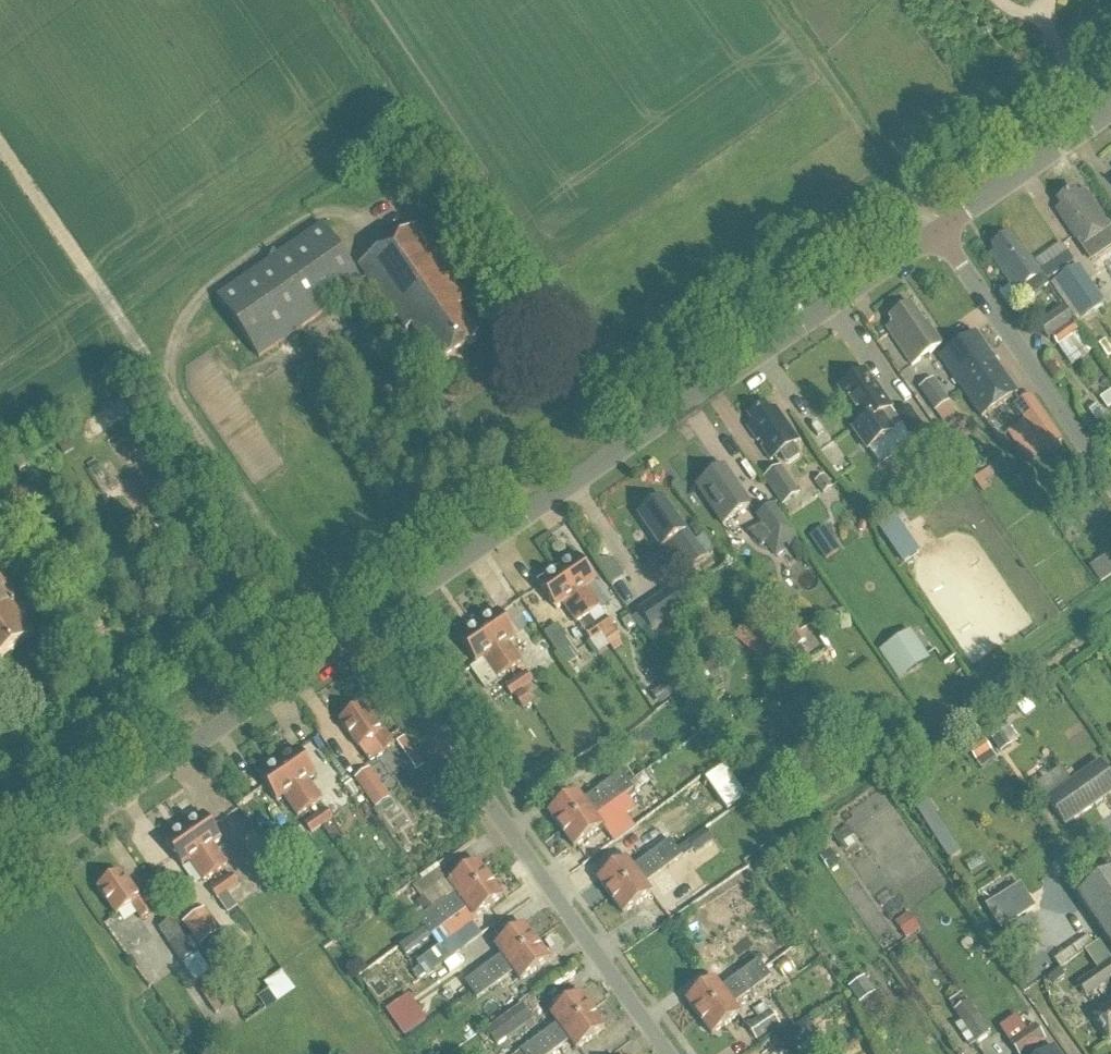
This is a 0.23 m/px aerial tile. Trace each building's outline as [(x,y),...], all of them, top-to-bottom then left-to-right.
[(1061,210),(1056,213),(1081,251),(1110,230),(1085,193),(1078,198),(1074,192),(1057,204),(1061,210)] [(325,226),(221,298),(262,357),(366,285),(325,226)] [(407,332),(411,328),(427,351),(433,347),(446,365),(481,340),(461,311),(473,303),(419,226),(361,267),(398,320),(407,332)] [(1023,289),(1031,300),(1048,288),(1026,256),(1023,258),(1009,237),(992,249),(995,254),(990,257),(1016,294),(1023,289)] [(1066,255),(1041,273),(1048,283),(1073,265),(1066,255)] [(1078,269),(1054,285),(1081,323),(1104,306),(1078,269)] [(886,331),(912,368),(942,348),(927,326),(925,327),(911,306),(889,321),(893,326),(886,331)] [(1064,310),(1039,327),(1049,342),(1052,339),(1074,324),(1064,310)] [(1074,324),(1052,339),(1058,347),(1079,332),(1074,324)] [(975,335),(940,360),(982,421),(1017,396),(975,335)] [(891,411),(864,374),(839,391),(862,424),(853,431),(868,452),(902,429),(913,444),(926,435),(908,410),(895,419),(891,412),(891,411)] [(935,380),(921,390),(947,427),(952,423),(943,409),(951,403),(935,380)] [(1110,415),(1110,385),(1108,382),(1095,391),(1110,415)] [(1015,409),(1046,454),(1062,443),(1031,398),(1015,409)] [(770,461),(779,455),(785,463),(788,464),(797,458),(797,455),(792,447),(798,442),(776,410),(770,414),(765,407),(749,418),(753,425),(748,429),(770,461)] [(764,480),(783,507),(799,496),(780,469),(764,480)] [(697,489),(723,528),(750,509),(724,471),(697,489)] [(816,484),(824,496),(831,490),(823,479),(816,484)] [(662,501),(638,517),(661,550),(672,543),(681,555),(696,545),(687,532),(685,533),(662,501)] [(761,543),(772,558),(795,541),(770,507),(752,519),(766,539),(761,543)] [(878,531),(903,567),(919,556),(895,520),(878,531)] [(840,553),(833,543),(818,553),(825,563),(840,553)] [(1091,571),(1100,584),(1110,577),(1110,556),(1091,571)] [(557,573),(589,619),(601,611),(587,590),(595,585),(577,560),(557,573)] [(563,607),(577,627),(589,619),(557,573),(538,587),(556,612),(563,607)] [(34,637),(21,619),(28,614),(0,574),(0,660),(34,637)] [(672,590),(641,611),(655,632),(687,611),(672,590)] [(478,628),(510,674),(522,666),(508,645),(515,639),(498,614),(478,628)] [(587,633),(594,643),(614,627),(607,618),(587,633)] [(580,657),(557,625),(543,634),(566,667),(580,657)] [(484,662),(498,682),(510,674),(478,628),(459,641),(477,667),(484,662)] [(896,679),(920,663),(906,641),(890,651),(895,659),(886,664),(896,679)] [(507,687),(515,698),(536,683),(528,673),(523,677),(507,687)] [(374,741),(383,755),(394,747),(384,732),(381,735),(363,708),(339,724),(359,752),(374,741)] [(988,736),(1000,754),(1010,747),(1001,733),(1000,734),(997,730),(988,736)] [(969,753),(975,763),(991,753),(984,742),(969,753)] [(278,766),(310,811),(322,803),(308,783),(316,778),(298,752),(278,766)] [(1048,800),(1068,827),(1110,797),(1110,776),(1102,763),(1048,800)] [(284,800),(297,819),(310,811),(278,766),(259,779),(277,805),(284,800)] [(392,799),(372,767),(356,778),(376,809),(392,799)] [(576,795),(548,815),(561,833),(626,785),(620,776),(583,804),(576,795)] [(626,785),(561,833),(574,850),(602,830),(614,845),(635,829),(626,817),(635,810),(626,798),(633,793),(626,785)] [(915,809),(923,820),(935,813),(928,802),(915,809)] [(325,808),(304,823),(311,833),(332,818),(325,808)] [(184,831),(215,876),(227,868),(214,848),(221,843),(203,818),(184,831)] [(693,851),(696,855),(713,841),(704,830),(687,844),(693,851)] [(189,865),(203,885),(215,876),(184,831),(164,844),(182,870),(189,865)] [(941,849),(948,860),(960,853),(953,842),(941,849)] [(597,882),(610,899),(675,851),(669,843),(632,870),(625,861),(597,882)] [(686,843),(675,851),(682,860),(693,851),(687,844),(686,843)] [(610,899),(623,917),(651,896),(644,887),(682,860),(675,851),(610,899)] [(683,892),(700,872),(688,861),(670,882),(683,892)] [(435,909),(418,922),(424,930),(489,882),(477,864),(448,885),(447,883),(427,898),(435,909)] [(139,902),(120,875),(97,891),(117,919),(132,908),(141,922),(152,914),(142,900),(139,902)] [(231,876),(220,883),(227,894),(238,887),(231,876)] [(1077,899),(1110,949),(1110,876),(1103,881),(1101,878),(1088,887),(1090,890),(1077,899)] [(489,882),(424,930),(430,939),(431,938),(439,949),(455,937),(474,924),(475,920),(502,900),(489,882)] [(220,883),(209,890),(216,901),(227,894),(220,883)] [(985,907),(1000,931),(1036,909),(1021,885),(985,907)] [(695,922),(702,932),(721,919),(713,909),(695,922)] [(890,933),(908,926),(901,909),(884,915),(890,933)] [(194,926),(206,944),(229,928),(216,910),(194,926)] [(161,929),(184,963),(198,953),(175,920),(161,929)] [(464,985),(470,993),(536,945),(523,928),(495,948),(501,957),(464,985)] [(426,933),(400,951),(405,958),(431,940),(426,933)] [(439,949),(417,965),(426,977),(464,950),(455,937),(439,949)] [(470,993),(477,1002),(514,974),(521,984),(549,963),(536,945),(470,993)] [(1093,965),(1098,973),(1110,964),(1110,961),(1107,955),(1093,965)] [(183,965),(196,983),(210,974),(197,956),(183,965)] [(787,960),(775,968),(783,980),(795,972),(787,960)] [(714,982),(686,1003),(699,1020),(764,972),(758,964),(742,976),(735,967),(714,982)] [(1086,999),(1110,982),(1110,964),(1098,973),(1077,987),(1086,999)] [(268,992),(276,1003),(294,991),(282,972),(263,985),(268,992)] [(764,972),(699,1020),(712,1038),(740,1017),(733,1008),(756,991),(770,981),(764,972)] [(873,994),(864,981),(850,990),(859,1004),(873,994)] [(200,997),(215,1019),(231,1008),(216,986),(200,997)] [(756,991),(733,1008),(740,1017),(742,1020),(765,1003),(756,991)] [(276,1003),(268,992),(256,999),(264,1011),(276,1003)] [(521,1053),(537,1053),(592,1014),(579,996),(551,1017),(557,1026),(520,1053),(521,1053)] [(409,997),(387,1012),(403,1038),(426,1023),(409,997)] [(946,1010),(971,1048),(986,1039),(961,1001),(946,1010)] [(521,1006),(484,1032),(496,1049),(532,1022),(521,1006)] [(1108,1043),(1110,1041),(1110,1008),(1093,1020),(1108,1043)] [(769,1012),(746,1027),(756,1042),(779,1027),(769,1012)] [(570,1043),(577,1052),(604,1031),(592,1014),(537,1053),(555,1053),(570,1043)] [(1014,1053),(1028,1053),(1045,1043),(1033,1026),(1023,1034),(1020,1029),(1004,1040),(1014,1053)]
